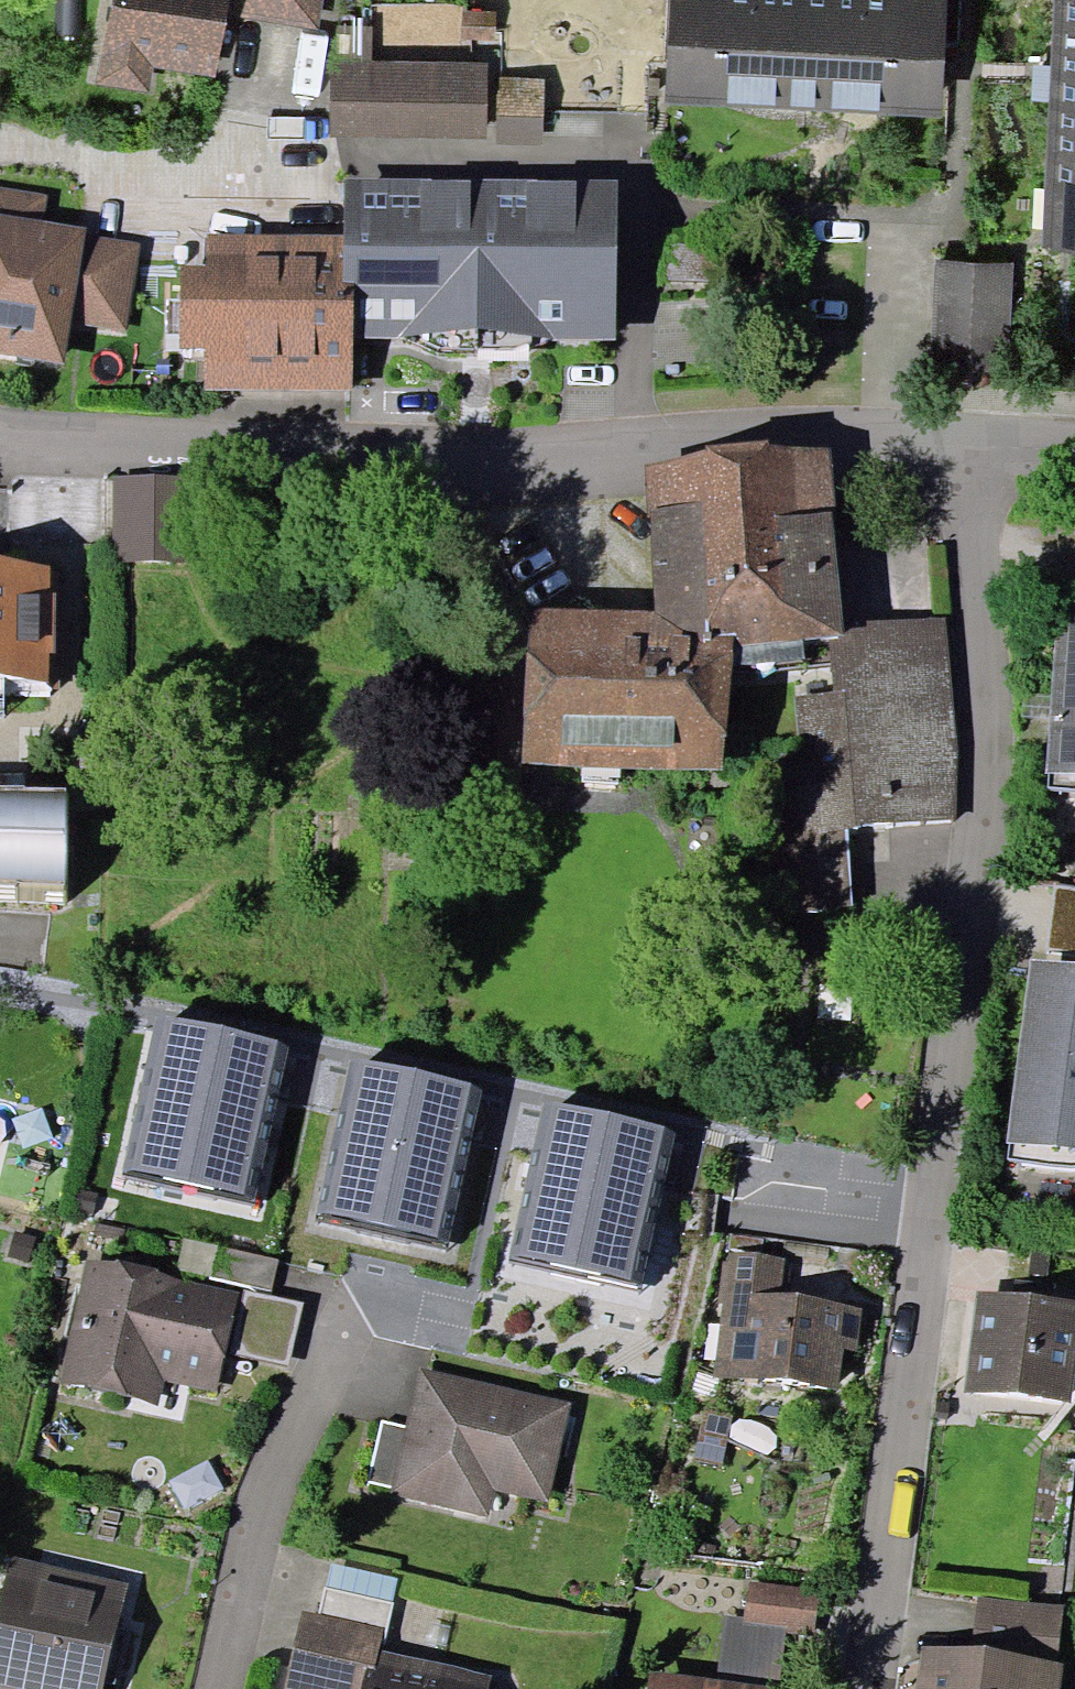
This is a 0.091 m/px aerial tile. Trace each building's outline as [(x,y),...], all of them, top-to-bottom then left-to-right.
[(227,16),(230,0),(112,0),(97,83),(150,92),(154,67),(216,78),(227,16)] [(227,16),(320,31),(325,0),(230,0),(227,16)] [(665,103),(939,117),(945,0),(670,0),(665,103)] [(1043,254),(1074,255),(1074,0),(1055,0),(1043,254)] [(495,11),(463,10),(462,39),(495,40),(495,11)] [(487,63),(330,63),(330,137),(486,138),(487,63)] [(544,79),(499,78),(498,143),(543,143),(544,79)] [(344,178),(343,235),(343,293),(354,294),(354,338),(616,341),(618,181),(344,178)] [(0,187),(0,354),(64,364),(71,325),(126,333),(139,243),(84,235),(86,228),(43,221),(47,195),(0,187)] [(353,389),(354,338),(354,294),(343,293),(343,235),(207,234),(206,266),(182,266),(181,350),(205,350),(205,388),(353,389)] [(1013,263),(936,259),(931,370),(1008,374),(1013,263)] [(829,447),(644,463),(655,612),(532,607),(522,763),(724,770),(733,664),(735,641),(802,640),(831,638),(845,637),(844,624),(829,447)] [(185,476),(115,474),(113,562),(183,563),(185,476)] [(0,566),(0,683),(49,683),(49,653),(56,653),(56,593),(49,593),(49,565),(0,566)] [(1058,586),(1051,695),(1049,718),(1046,773),(1050,773),(1074,775),(1074,587),(1058,586)] [(945,618),(844,624),(845,637),(831,638),(834,694),(793,698),(804,838),(958,820),(959,761),(945,618)] [(803,661),(802,640),(735,641),(733,664),(803,661)] [(1049,718),(1051,695),(1025,693),(1023,716),(1049,718)] [(1050,773),(1049,787),(1074,789),(1074,775),(1050,773)] [(0,785),(0,884),(65,884),(65,786),(0,785)] [(65,884),(0,884),(0,903),(65,903),(65,884)] [(1054,884),(1046,951),(1074,954),(1074,887),(1054,884)] [(1030,958),(1007,1141),(1010,1142),(1074,1148),(1074,963),(1030,958)] [(289,1044),(158,1016),(124,1172),(255,1201),(289,1044)] [(482,1087),(351,1058),(317,1214),(448,1243),(482,1087)] [(676,1129),(545,1100),(512,1256),(643,1284),(676,1129)] [(1010,1142),(1008,1161),(1074,1168),(1074,1148),(1010,1142)] [(36,1238),(13,1232),(6,1255),(29,1262),(36,1238)] [(210,1277),(217,1246),(184,1239),(177,1270),(210,1277)] [(279,1260),(217,1246),(210,1277),(272,1291),(279,1260)] [(784,1259),(730,1251),(728,1262),(723,1261),(718,1303),(722,1303),(712,1373),(837,1391),(843,1349),(856,1351),(862,1304),(779,1293),(784,1259)] [(239,1291),(87,1258),(59,1382),(158,1404),(164,1380),(217,1392),(225,1353),(239,1291)] [(239,1288),(239,1291),(225,1353),(289,1366),(303,1302),(239,1288)] [(977,1290),(965,1391),(1070,1403),(1072,1390),(1074,1391),(1074,1302),(977,1290)] [(571,1402),(422,1369),(407,1427),(392,1489),(391,1493),(487,1517),(495,1490),(547,1503),(571,1402)] [(732,1416),(704,1410),(694,1460),(721,1466),(732,1416)] [(392,1489),(407,1427),(381,1421),(367,1483),(392,1489)] [(10,1557),(0,1601),(0,1688),(104,1688),(127,1583),(10,1557)] [(331,1563),(325,1587),(392,1603),(398,1579),(331,1563)] [(814,1631),(819,1589),(748,1580),(743,1617),(725,1615),(716,1678),(780,1687),(788,1627),(814,1631)] [(392,1603),(325,1587),(319,1613),(384,1627),(387,1628),(392,1603)] [(1062,1605),(978,1597),(973,1644),(1058,1652),(1062,1605)] [(379,1649),(384,1627),(319,1613),(301,1609),(284,1688),(486,1688),(489,1673),(379,1649)] [(921,1643),(916,1688),(1059,1688),(1062,1659),(921,1643)] [(652,1669),(650,1688),(797,1688),(780,1687),(716,1678),(652,1669)]
